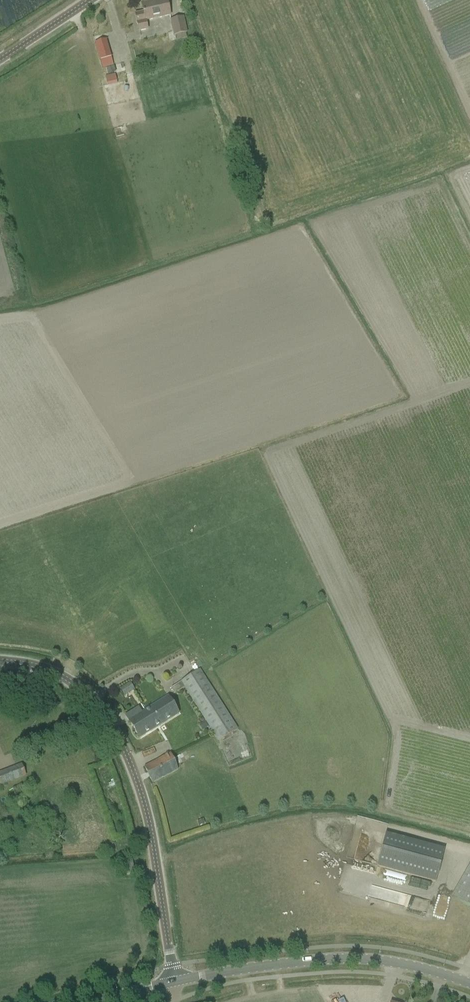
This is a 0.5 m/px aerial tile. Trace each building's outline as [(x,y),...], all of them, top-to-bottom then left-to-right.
[(137,25),(139,31),(147,30),(145,21),(170,15),(169,9),(167,0),(161,0),(154,2),(154,4),(142,6),(143,13),(135,15),(137,25)] [(187,33),(184,17),(170,20),(174,36),(175,39),(186,37),(186,33),(187,33)] [(114,39),(112,33),(98,38),(101,44),(114,39)] [(104,45),(111,69),(121,66),(114,42),(104,45)] [(116,86),(125,83),(123,74),(113,77),(116,86)] [(218,741),(238,728),(200,669),(170,688),(174,694),(184,688),(205,722),(218,741)] [(134,689),(130,682),(120,689),(124,696),(134,689)] [(151,706),(144,710),(151,720),(149,721),(154,729),(178,715),(168,697),(152,707),(151,706)] [(139,739),(148,733),(154,729),(149,721),(151,720),(144,710),(141,712),(139,708),(134,711),(125,716),(139,739)] [(205,722),(199,725),(202,731),(208,727),(205,722)] [(193,757),(190,749),(180,752),(182,760),(193,757)] [(144,767),(149,777),(152,783),(178,770),(170,754),(144,767)] [(16,779),(25,775),(21,765),(0,773),(0,785),(16,779)] [(436,882),(444,850),(386,834),(377,866),(436,882)] [(127,876),(134,874),(132,861),(124,863),(127,876)] [(456,889),(451,897),(469,908),(469,864),(456,889)] [(348,893),(426,914),(429,901),(352,881),(348,893)]
